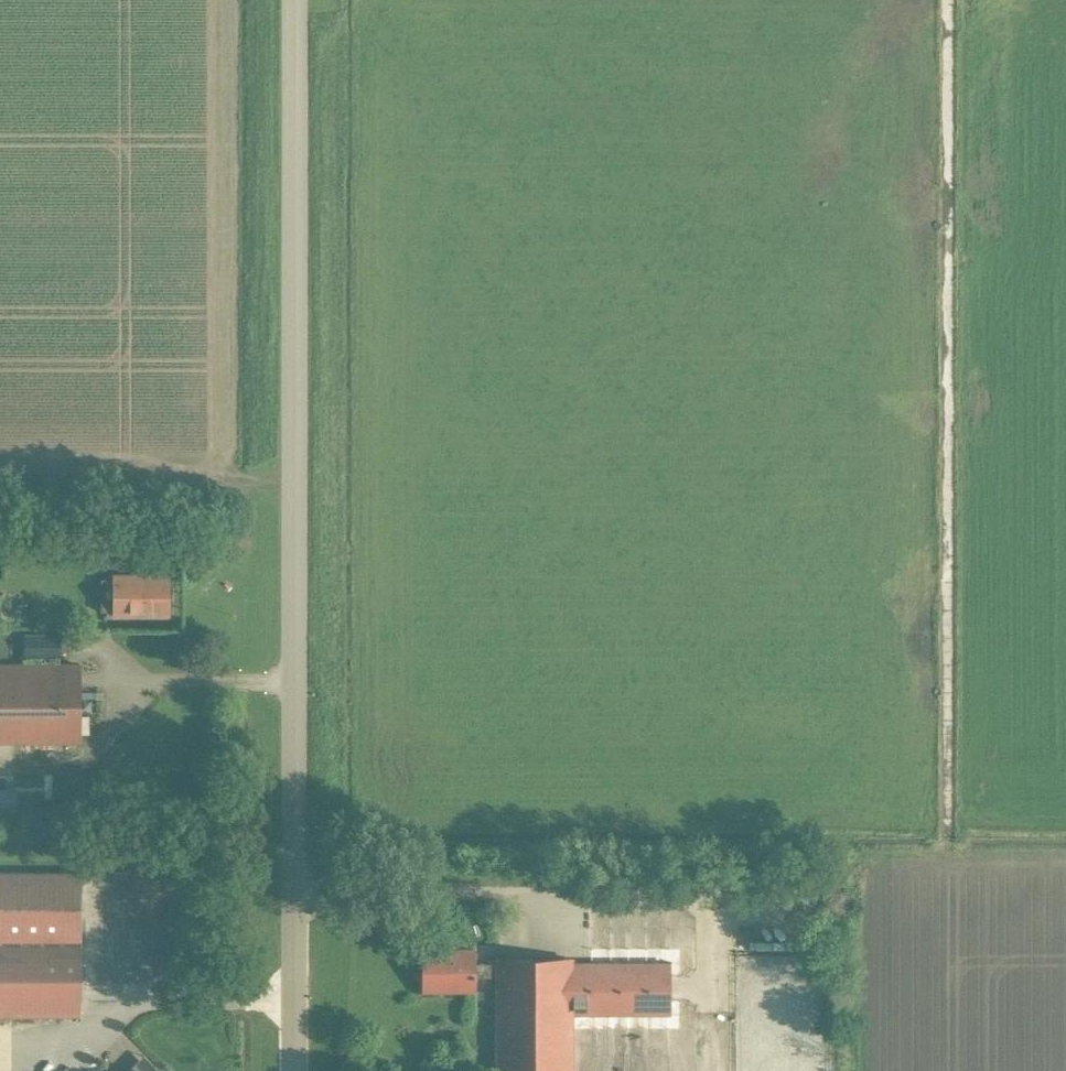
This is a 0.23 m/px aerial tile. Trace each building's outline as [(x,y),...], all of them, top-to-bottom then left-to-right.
[(114,616),(167,616),(167,576),(114,576),(114,616)] [(23,657),(59,657),(59,635),(23,635),(23,657)] [(79,743),(79,665),(0,665),(0,743),(79,743)] [(25,803),(25,792),(0,793),(0,803),(25,803)] [(0,872),(0,942),(80,942),(79,872),(0,872)] [(788,940),(788,912),(738,912),(737,939),(788,940)] [(0,942),(0,1016),(80,1016),(80,942),(0,942)] [(496,977),(496,964),(474,964),(474,950),(422,950),(422,991),(474,991),(474,977),(496,977)] [(496,959),(496,964),(496,977),(496,1069),(572,1069),(571,1014),(669,1014),(669,963),(571,963),(571,959),(496,959)]
